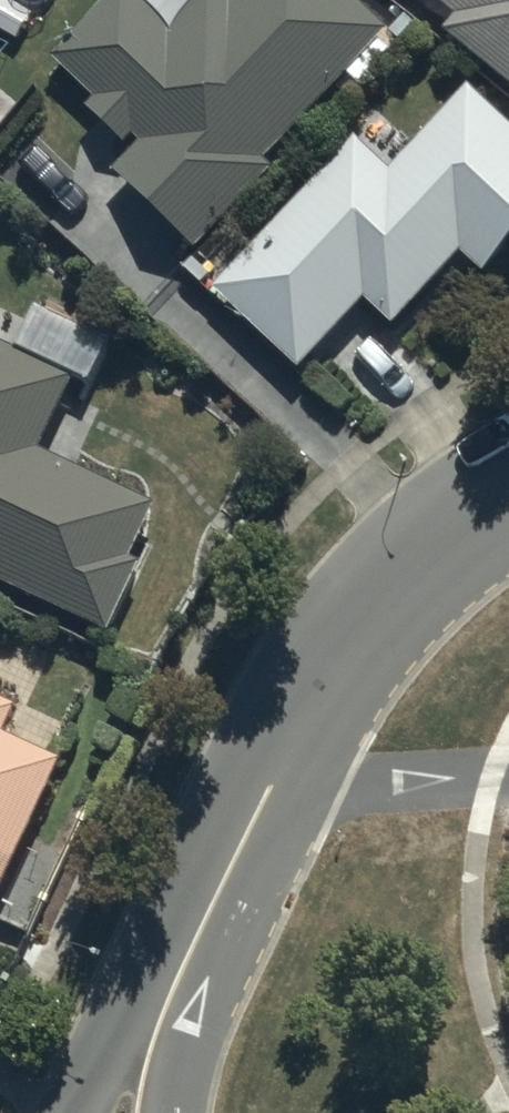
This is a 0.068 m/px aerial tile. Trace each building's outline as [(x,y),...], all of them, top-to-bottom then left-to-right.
[(361,0),(235,0),(234,0),(198,0),(175,24),(149,0),(110,0),(56,58),(99,98),(92,105),(131,142),(138,134),(145,141),(117,170),(201,249),(276,168),(267,160),(390,29),(361,0)] [(459,16),(446,31),(508,83),(508,0),(440,0),(459,16)] [(358,138),(219,289),(303,365),(365,297),(395,325),(463,250),(487,272),(508,249),(508,120),(471,85),(393,170),(358,138)] [(113,633),(145,562),(133,557),(157,504),(41,451),(76,376),(0,341),(0,579),(113,633)] [(1,895),(67,760),(8,731),(19,708),(0,698),(0,894),(1,895)]
